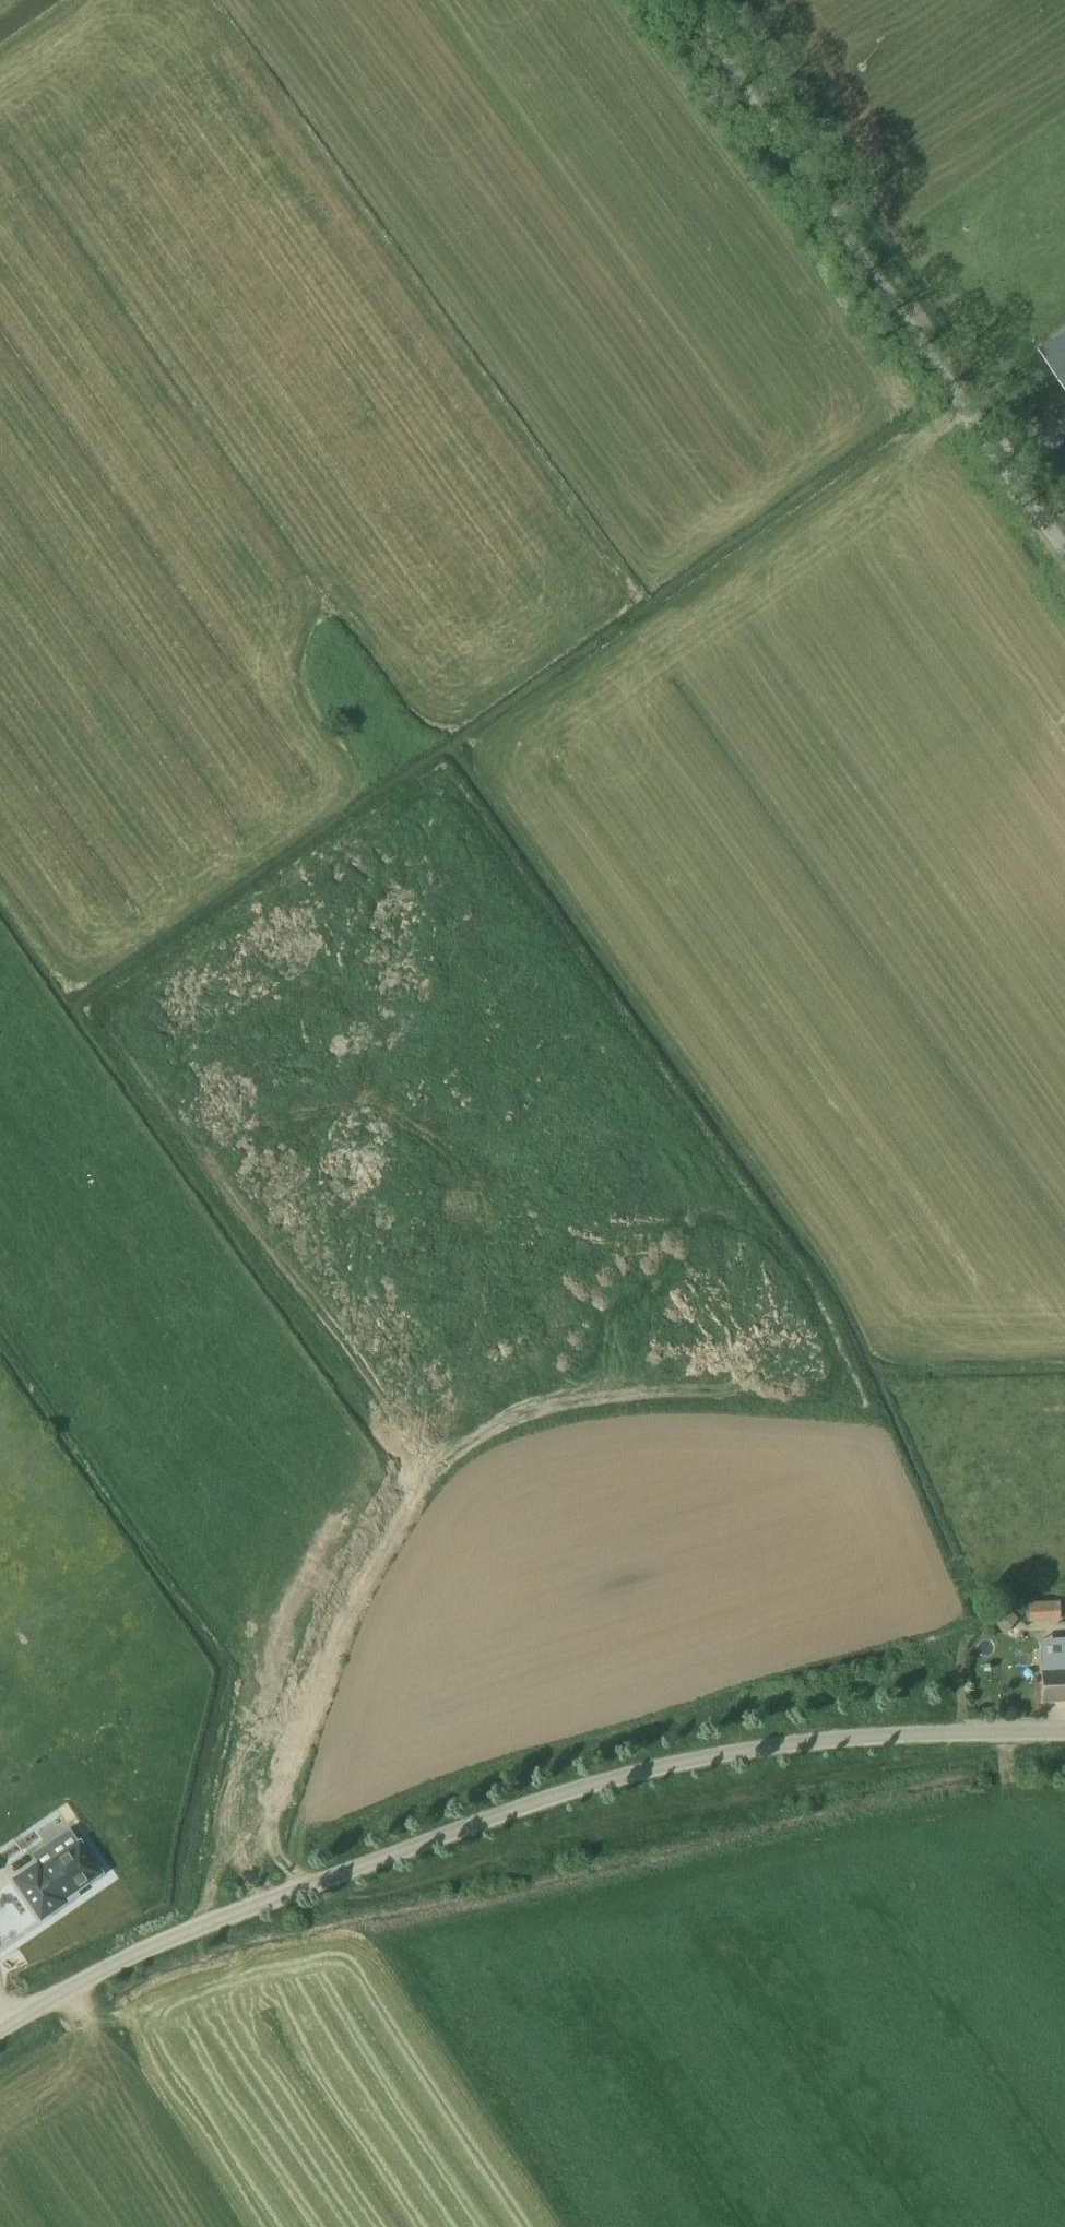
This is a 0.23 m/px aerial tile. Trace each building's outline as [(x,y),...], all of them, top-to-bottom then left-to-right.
[(1051,363),(1064,385),(1064,353),(1051,363)] [(1061,1599),(1028,1599),(1028,1618),(1061,1617),(1061,1599)] [(1004,1603),(992,1618),(1006,1631),(1019,1616),(1004,1603)] [(1044,1671),(1043,1671),(1044,1700),(1064,1699),(1064,1670),(1064,1657),(1043,1658),(1044,1671)] [(15,1879),(42,1918),(65,1902),(63,1899),(101,1873),(80,1843),(42,1868),(39,1863),(15,1879)]
